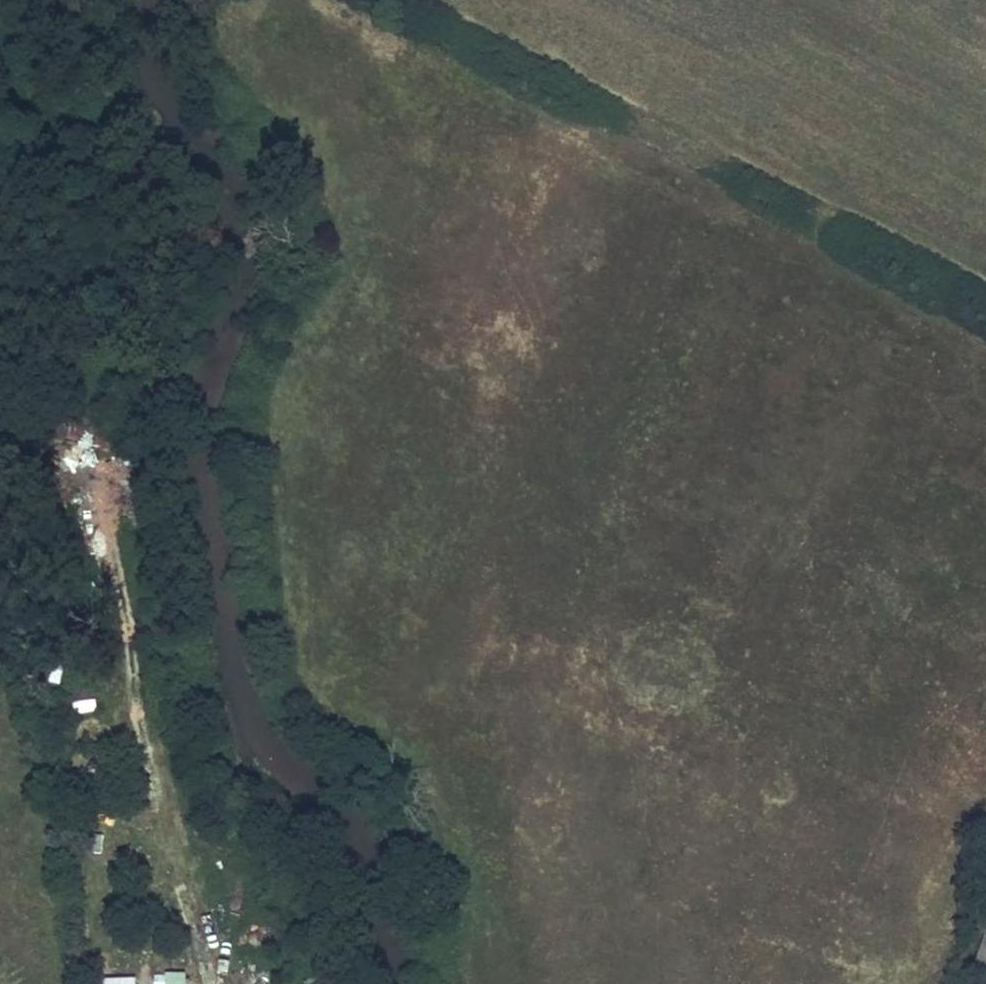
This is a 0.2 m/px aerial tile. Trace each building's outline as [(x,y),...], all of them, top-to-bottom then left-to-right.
[(972,972),(985,977),(985,937),(984,936),(972,972)] [(153,983),(185,983),(186,976),(153,975),(153,983)]
